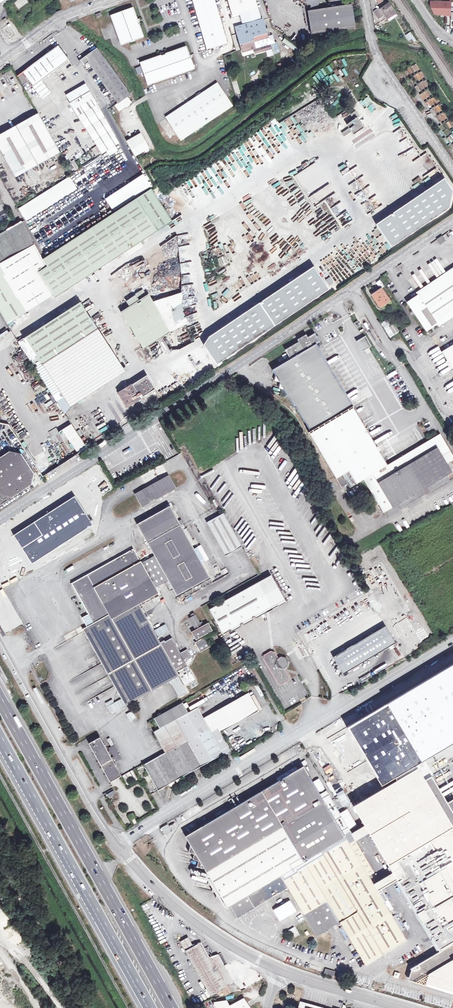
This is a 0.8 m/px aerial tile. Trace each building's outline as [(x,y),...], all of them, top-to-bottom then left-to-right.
[(14,3),(18,9),(28,2),(26,0),(17,0),(14,3)] [(207,49),(215,46),(218,45),(227,43),(215,0),(192,0),(207,49)] [(232,14),(240,12),(240,14),(243,25),(235,27),(242,52),(253,49),(255,48),(254,42),(268,38),(267,36),(262,19),(261,20),(255,0),(228,0),(232,14)] [(312,6),(308,11),(313,34),(357,24),(352,1),(315,9),(320,0),(324,1),(324,0),(304,0),(312,6)] [(452,2),(431,2),(431,6),(436,6),(436,12),(444,12),(444,15),(452,16),(452,12),(452,2)] [(378,9),(375,11),(379,18),(383,16),(385,15),(388,19),(396,14),(393,10),(393,9),(389,3),(387,5),(385,3),(381,6),(382,8),(379,10),(378,9)] [(436,6),(431,6),(435,14),(444,15),(444,12),(436,12),(436,6)] [(132,8),(111,16),(122,45),(142,37),(138,24),(136,20),(132,8)] [(19,32),(14,22),(2,29),(8,39),(19,32)] [(254,42),(255,48),(260,47),(261,51),(271,49),(270,44),(267,36),(268,38),(254,42)] [(301,49),(284,37),(281,41),(298,53),(301,49)] [(274,42),(270,44),(271,49),(273,54),(279,52),(276,42),(274,42)] [(47,54),(45,55),(56,70),(69,60),(58,46),(51,51),(50,54),(47,54)] [(161,56),(140,63),(148,84),(194,68),(186,47),(166,54),(161,56)] [(123,84),(101,55),(98,51),(96,52),(94,50),(80,60),(87,70),(92,67),(110,93),(123,84)] [(56,70),(45,55),(23,72),(43,99),(50,93),(41,81),(56,70)] [(217,83),(167,117),(182,138),(231,104),(217,83)] [(86,84),(66,97),(101,153),(119,143),(86,84)] [(127,90),(123,84),(110,93),(117,103),(123,99),(119,95),(127,90)] [(127,90),(119,95),(123,99),(117,103),(115,105),(119,111),(131,103),(127,96),(130,94),(127,90)] [(0,134),(0,150),(15,177),(59,152),(37,113),(0,134)] [(357,118),(347,125),(354,135),(364,128),(357,118)] [(140,135),(127,142),(135,155),(141,151),(148,148),(140,135)] [(91,149),(95,157),(101,154),(97,146),(91,149)] [(143,174),(105,199),(113,211),(151,187),(143,174)] [(69,177),(19,208),(26,221),(77,189),(69,177)] [(4,202),(11,197),(0,179),(0,195),(4,202)] [(443,179),(376,225),(391,248),(449,208),(452,191),(443,179)] [(45,258),(43,259),(47,267),(39,272),(53,296),(54,298),(172,222),(151,189),(45,258)] [(178,225),(184,220),(182,216),(175,221),(178,225)] [(0,234),(0,250),(31,233),(24,221),(0,234)] [(31,233),(0,250),(0,271),(25,314),(53,296),(39,272),(47,267),(43,259),(45,258),(31,233)] [(442,236),(437,239),(441,244),(446,241),(442,236)] [(212,335),(203,345),(216,365),(329,290),(313,267),(212,335)] [(420,290),(422,292),(422,293),(452,272),(452,268),(420,290)] [(7,325),(20,317),(25,314),(0,271),(0,313),(7,325)] [(441,321),(452,312),(452,272),(422,293),(422,292),(407,302),(426,331),(441,321)] [(330,278),(325,281),(330,288),(335,285),(330,278)] [(140,291),(134,295),(138,301),(144,297),(140,291)] [(378,292),(373,295),(380,307),(390,300),(384,291),(380,294),(378,292)] [(180,294),(151,302),(170,332),(186,324),(183,320),(182,317),(181,312),(180,294)] [(138,301),(119,313),(142,349),(170,332),(151,302),(147,295),(144,297),(138,301)] [(26,338),(40,360),(72,340),(75,344),(98,329),(81,302),(26,338)] [(441,321),(442,324),(452,316),(452,312),(441,321)] [(40,360),(33,364),(56,401),(63,396),(71,407),(125,372),(98,329),(75,344),(72,340),(40,360)] [(0,338),(0,350),(14,340),(9,332),(0,338)] [(285,351),(291,360),(273,371),(276,377),(275,382),(279,383),(281,385),(280,389),(284,390),(295,409),(296,408),(311,432),(309,433),(342,487),(348,484),(350,487),(363,480),(383,513),(386,511),(447,475),(452,472),(447,463),(452,460),(452,455),(441,434),(388,465),(316,344),(320,342),(315,334),(308,338),(306,335),(297,340),(299,343),(285,351)] [(371,346),(365,336),(358,341),(364,350),(371,346)] [(442,351),(452,369),(452,344),(442,351)] [(146,376),(118,393),(126,406),(126,407),(154,389),(146,376)] [(344,390),(348,397),(357,392),(352,385),(344,390)] [(78,442),(70,447),(76,456),(79,454),(81,457),(85,454),(84,452),(85,451),(78,442)] [(31,485),(34,474),(22,454),(10,452),(0,458),(0,506),(31,485)] [(169,475),(135,494),(142,507),(176,489),(169,475)] [(447,475),(386,511),(389,516),(449,480),(447,475)] [(15,535),(32,563),(92,525),(74,497),(15,535)] [(89,614),(82,618),(89,630),(85,632),(115,687),(120,685),(124,692),(121,694),(123,698),(122,699),(126,705),(182,674),(191,690),(199,686),(185,660),(191,656),(188,651),(181,654),(172,638),(165,642),(165,640),(160,643),(146,618),(139,604),(154,596),(158,593),(155,588),(168,581),(177,595),(210,577),(202,563),(194,549),(181,526),(184,524),(181,519),(178,521),(170,506),(137,525),(154,555),(141,563),(134,549),(72,583),(89,614)] [(224,514),(208,523),(226,556),(242,546),(224,514)] [(197,547),(194,549),(202,563),(206,561),(197,547)] [(272,576),(211,609),(224,634),(267,611),(268,614),(274,610),(273,608),(279,605),(280,607),(287,603),(272,576)] [(139,604),(146,618),(148,616),(142,605),(155,598),(154,596),(139,604)] [(189,618),(196,630),(202,626),(194,613),(190,615),(191,617),(189,618)] [(196,630),(192,632),(196,640),(204,635),(213,630),(208,623),(202,626),(196,630)] [(387,624),(334,656),(344,673),(397,641),(387,624)] [(197,641),(195,643),(200,652),(211,646),(206,637),(205,637),(197,641)] [(286,672),(285,670),(284,669),(287,667),(288,663),(285,659),(281,658),(279,659),(275,653),(271,652),(265,655),(264,660),(278,684),(282,685),(288,682),(289,677),(286,672)] [(363,722),(387,761),(452,721),(452,669),(363,722)] [(120,685),(115,687),(122,699),(123,698),(121,694),(124,692),(120,685)] [(249,693),(203,718),(211,732),(218,728),(220,732),(258,710),(249,693)] [(165,752),(143,764),(158,790),(176,780),(177,782),(181,779),(180,778),(223,754),(230,750),(220,732),(218,728),(211,732),(203,718),(198,707),(187,713),(184,708),(182,704),(181,704),(154,719),(160,729),(154,732),(165,752)] [(318,736),(347,795),(369,784),(340,725),(318,736)] [(100,737),(89,743),(110,782),(122,775),(113,761),(115,759),(117,761),(121,758),(114,745),(109,748),(114,756),(111,758),(100,737)] [(205,869),(207,872),(284,826),(306,862),(281,877),(288,887),(254,908),(280,893),(288,888),(317,936),(340,922),(366,965),(380,956),(386,953),(407,940),(373,882),(370,879),(368,875),(374,872),(355,840),(349,843),(344,834),(349,831),(350,830),(330,797),(323,801),(303,766),(298,769),(289,775),(185,837),(191,845),(192,847),(190,853),(194,854),(196,855),(195,860),(199,861),(200,862),(199,868),(205,869)] [(289,775),(298,769),(296,766),(287,771),(289,775)] [(352,804),(439,950),(410,966),(406,978),(452,993),(452,798),(452,797),(446,802),(429,774),(422,778),(416,767),(353,804),(352,804)] [(164,834),(171,830),(167,824),(160,828),(164,834)] [(247,896),(254,908),(288,887),(281,877),(306,862),(284,826),(207,872),(211,879),(210,885),(213,886),(215,886),(214,892),(217,893),(219,893),(218,899),(223,900),(228,908),(247,896)] [(349,831),(344,834),(349,843),(355,840),(355,839),(353,837),(349,831)] [(288,891),(282,894),(289,909),(295,906),(288,891)] [(290,928),(292,935),(298,933),(295,926),(290,928)] [(188,938),(181,942),(210,995),(233,983),(217,955),(210,959),(200,943),(193,947),(188,938)] [(215,1003),(218,1007),(251,1007),(245,999),(231,1006),(228,1001),(215,1003)]
